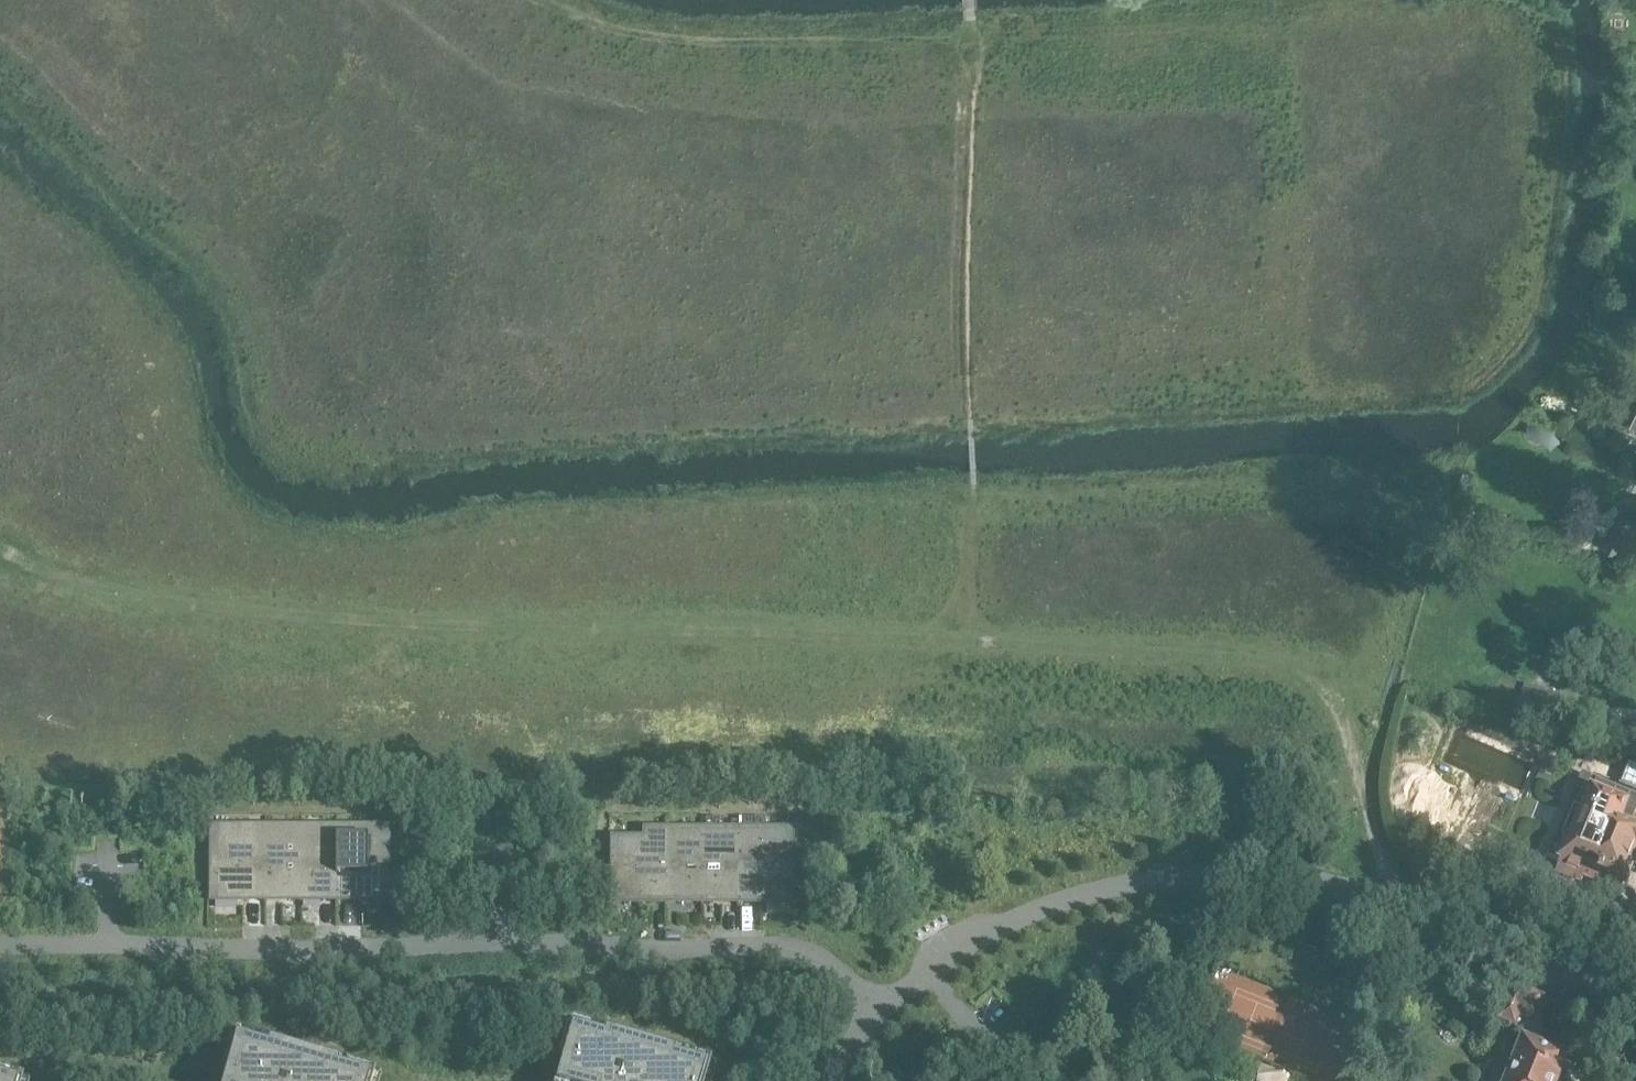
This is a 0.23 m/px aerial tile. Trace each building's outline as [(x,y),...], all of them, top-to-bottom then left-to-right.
[(1620,515),(1601,549),(1615,556),(1632,522),(1620,515)] [(1615,824),(1623,806),(1598,795),(1590,814),(1594,816),(1588,830),(1587,830),(1585,830),(1583,830),(1581,831),(1579,832),(1578,833),(1577,834),(1576,836),(1576,838),(1576,840),(1576,841),(1576,843),(1577,844),(1579,846),(1580,847),(1581,847),(1574,866),(1600,877),(1596,887),(1619,897),(1631,867),(1634,868),(1635,863),(1635,833),(1615,824)] [(353,915),(353,815),(309,816),(311,919),(353,918),(353,915)] [(353,915),(398,915),(398,815),(353,815),(353,915)] [(265,918),(263,816),(218,817),(219,919),(265,918)] [(309,816),(263,816),(265,918),(265,920),(311,919),(309,816)] [(723,818),(705,818),(705,827),(702,827),(702,900),(737,900),(737,827),(723,827),(723,818)] [(737,819),(737,827),(737,900),(783,900),(783,832),(765,832),(765,819),(737,819)] [(702,827),(666,827),(666,831),(666,900),(702,900),(702,827)] [(666,900),(666,831),(644,831),(644,841),(613,841),(613,900),(666,900)] [(1519,1015),(1534,1021),(1542,1001),(1512,989),(1499,1021),(1514,1027),(1519,1015)] [(577,1029),(562,1080),(701,1080),(706,1065),(577,1029)] [(371,1077),(241,1041),(230,1080),(369,1080),(371,1077)] [(1522,1047),(1513,1070),(1508,1068),(1503,1080),(1559,1080),(1557,1080),(1564,1063),(1522,1047)] [(1293,1078),(1263,1068),(1260,1080),(1292,1080),(1293,1078)]
